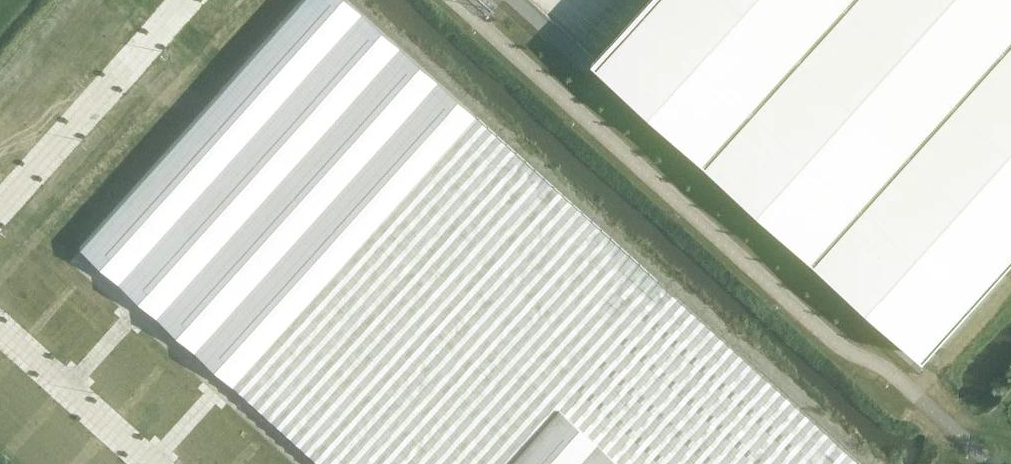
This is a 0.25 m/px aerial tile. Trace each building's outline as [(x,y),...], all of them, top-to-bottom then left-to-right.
[(321,463),(863,463),(349,0),(300,0),(79,246),(321,463)] [(595,60),(924,356),(1010,259),(1010,0),(649,0),(595,60)]
